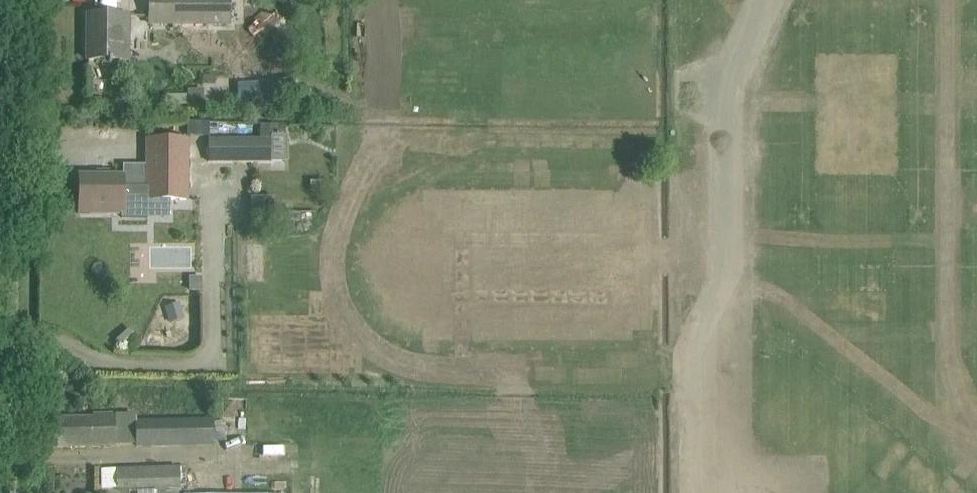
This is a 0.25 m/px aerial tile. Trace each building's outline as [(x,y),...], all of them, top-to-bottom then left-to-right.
[(230,0),(150,0),(149,23),(229,24),(230,0)] [(89,15),(88,60),(122,60),(129,60),(129,34),(129,15),(89,15)] [(187,94),(163,94),(164,105),(203,105),(203,89),(187,89),(187,94)] [(272,138),(207,138),(207,163),(272,163),(272,138)] [(79,208),(79,213),(80,213),(106,214),(123,214),(123,197),(147,197),(147,200),(150,200),(187,200),(187,154),(187,144),(187,140),(147,140),(147,165),(147,188),(123,188),(123,176),(122,176),(79,176),(79,208)] [(328,211),(320,211),(320,222),(320,223),(330,222),(330,221),(330,211),(328,211)] [(116,449),(115,414),(93,414),(93,418),(53,418),(53,448),(116,449)] [(137,446),(213,444),(212,421),(136,422),(137,446)] [(116,490),(154,488),(180,488),(179,466),(115,468),(116,490)]
